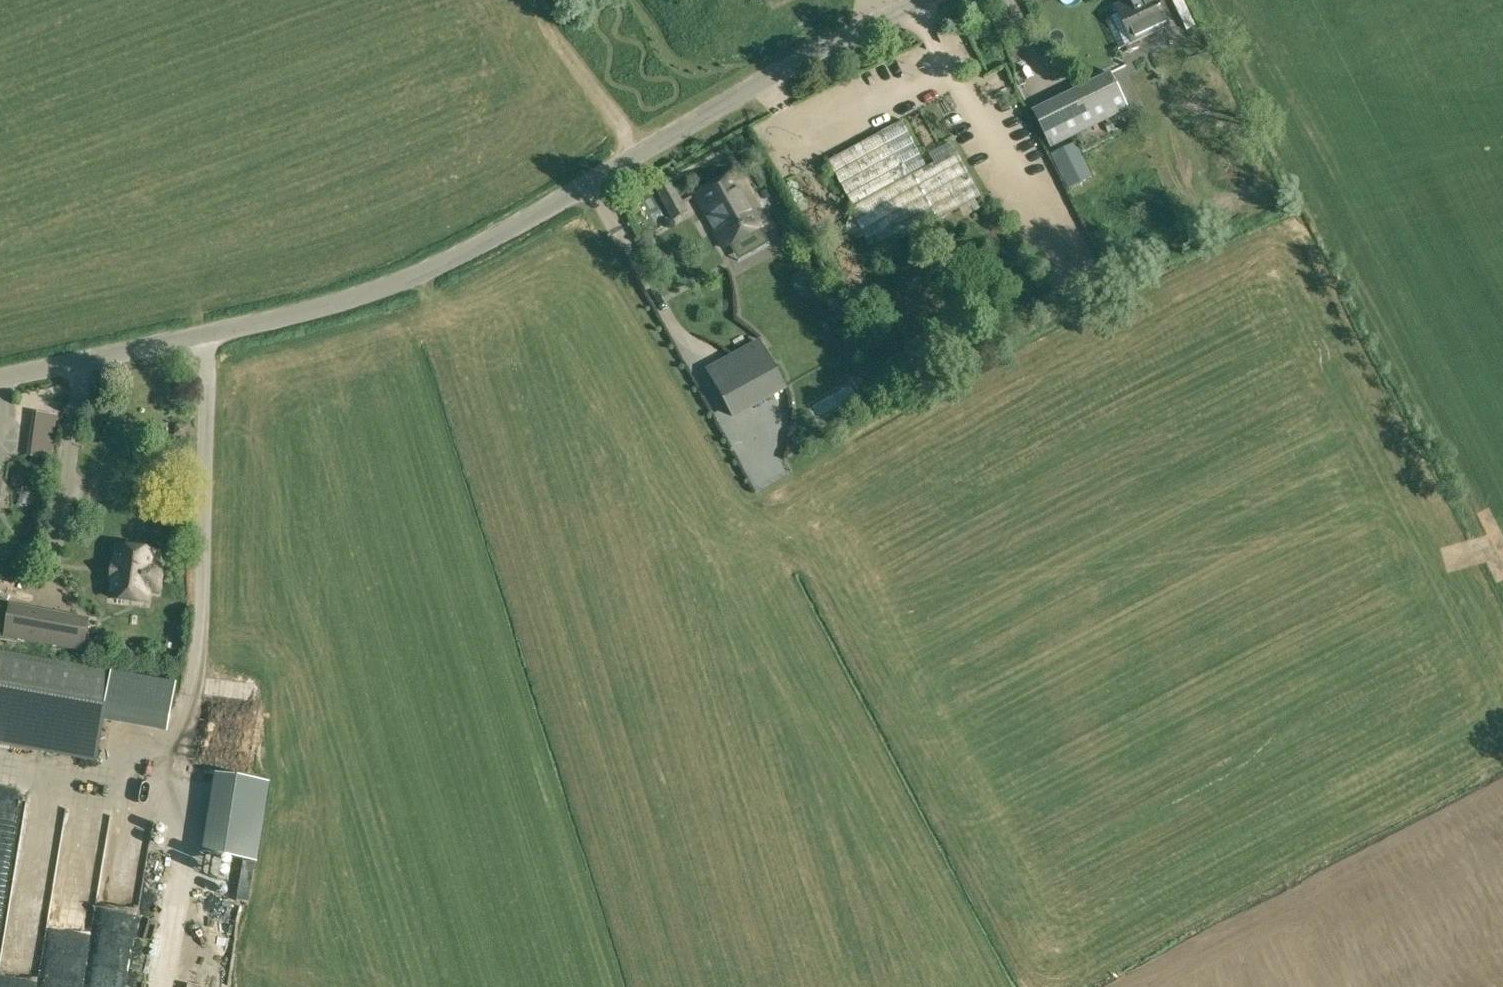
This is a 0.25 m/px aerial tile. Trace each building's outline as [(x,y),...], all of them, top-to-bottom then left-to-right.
[(1168,26),(1156,0),(1131,0),(1116,7),(1133,43),(1168,26)] [(1111,73),(1032,111),(1050,148),(1128,109),(1111,73)] [(828,162),(854,215),(850,219),(847,223),(847,229),(850,234),(854,237),(859,238),(865,236),(874,256),(981,198),(951,142),(930,154),(935,163),(927,167),(902,121),(828,162)] [(723,249),(766,225),(737,171),(693,195),(723,249)] [(657,191),(674,220),(688,211),(672,184),(657,191)] [(708,371),(733,416),(785,388),(760,342),(708,371)] [(28,406),(25,452),(50,453),(52,408),(28,406)] [(146,602),(148,590),(158,591),(161,568),(151,566),(153,552),(119,548),(117,565),(114,565),(112,580),(115,580),(112,598),(146,602)] [(8,606),(8,607),(3,634),(82,647),(87,620),(8,606)] [(97,759),(103,722),(166,732),(176,680),(0,649),(0,742),(97,759)] [(250,740),(251,699),(211,698),(210,715),(225,716),(224,739),(250,740)] [(270,783),(254,781),(218,776),(217,785),(207,851),(259,858),(270,783)] [(83,911),(44,907),(35,986),(75,986),(83,911)]
